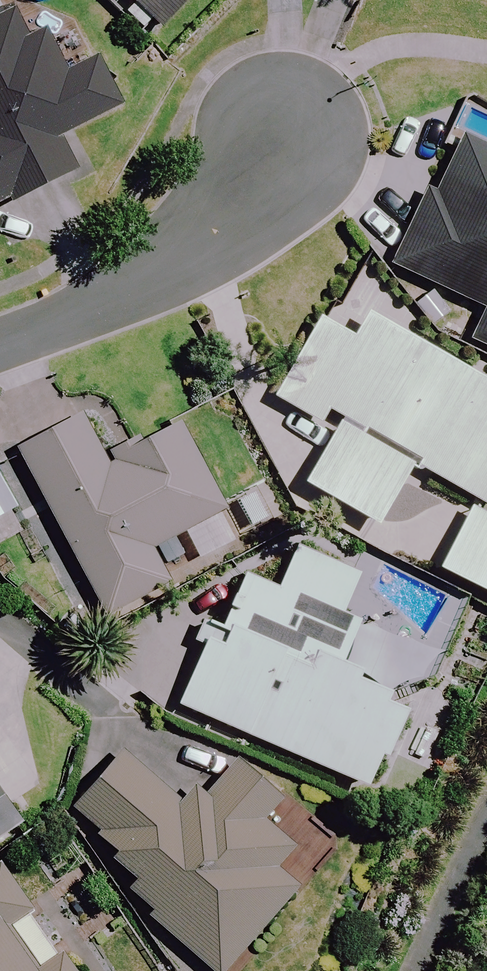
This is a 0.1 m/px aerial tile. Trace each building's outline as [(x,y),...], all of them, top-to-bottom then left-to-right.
[(162,30),(191,0),(131,0),(162,30)] [(75,176),(58,143),(120,113),(96,64),(65,79),(43,34),(26,42),(13,15),(0,22),(0,213),(75,176)] [(466,139),(435,201),(430,199),(396,270),(486,314),(472,343),(486,351),(486,149),(466,139)] [(331,409),(342,416),(303,485),(378,528),(414,465),(486,506),(486,382),(367,314),(354,337),(321,318),(275,398),(322,425),(331,409)] [(150,553),(184,535),(201,568),(231,552),(214,519),(226,512),(179,424),(108,461),(84,417),(17,453),(105,619),(168,586),(150,553)] [(0,477),(0,518),(17,509),(0,477)] [(399,728),(406,711),(382,700),(385,693),(357,680),(362,669),(340,660),(356,623),(341,617),(360,575),(297,547),(278,591),(245,577),(222,630),(214,627),(179,706),(371,791),(399,728)] [(135,883),(126,893),(213,970),(222,970),(296,889),(275,870),(292,850),(260,822),(280,800),(235,759),(202,796),(192,787),(179,802),(125,753),(73,811),(126,858),(117,867),(135,883)] [(19,826),(0,799),(0,839),(19,826)] [(4,868),(0,870),(0,970),(34,970),(5,925),(30,910),(4,868)] [(63,953),(35,970),(75,970),(63,953)]
